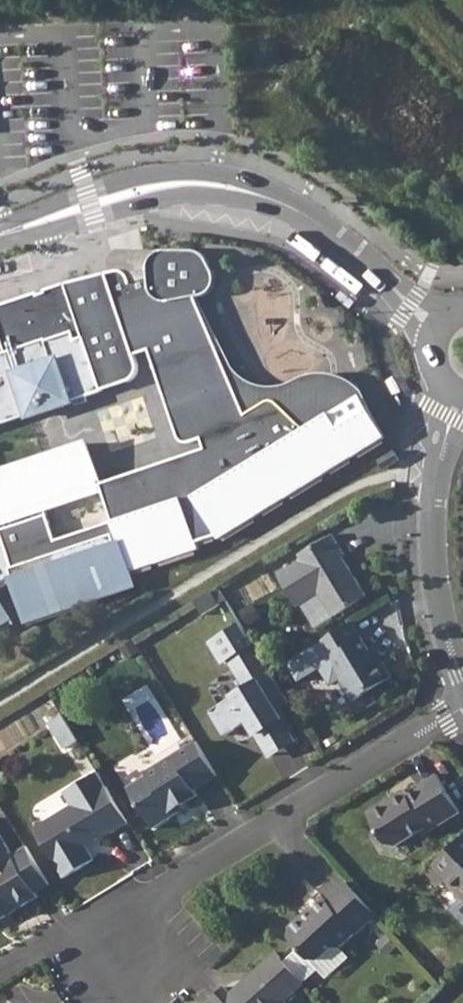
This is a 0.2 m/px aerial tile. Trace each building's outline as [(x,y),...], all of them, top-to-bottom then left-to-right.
[(0,525),(0,534),(12,568),(112,534),(115,544),(119,543),(129,571),(201,547),(199,540),(217,534),(219,539),(385,434),(364,400),(368,398),(363,387),(351,380),(339,374),(327,371),(312,372),(300,376),(289,382),(275,385),(261,384),(251,380),(240,373),(234,366),(197,295),(209,292),(215,285),(217,279),(217,271),(207,254),(200,249),(136,246),(161,249),(156,252),(152,257),(150,262),(152,278),(133,282),(130,273),(126,269),(119,269),(68,282),(0,304),(0,356),(45,341),(45,343),(71,334),(74,342),(82,339),(100,391),(135,378),(139,370),(139,362),(136,352),(150,347),(179,434),(183,440),(188,442),(192,441),(203,436),(207,446),(99,485),(112,520),(57,540),(46,509),(0,525)] [(287,288),(274,316),(309,331),(321,303),(287,288)] [(27,416),(27,418),(71,403),(70,401),(100,391),(82,339),(74,342),(71,334),(45,343),(45,341),(0,356),(0,425),(27,416)] [(46,509),(62,503),(61,500),(100,487),(99,485),(85,444),(0,473),(0,525),(46,509)] [(394,451),(379,460),(384,469),(399,459),(394,451)] [(134,586),(129,571),(119,543),(115,544),(112,534),(12,568),(0,534),(0,590),(13,582),(29,628),(134,586)] [(346,555),(333,536),(300,556),(303,560),(279,575),(298,607),(320,593),(334,617),(368,597),(343,557),(346,555)] [(11,621),(0,603),(0,628),(11,621)] [(370,653),(352,624),(318,645),(355,703),(393,680),(382,663),(376,661),(370,653)] [(288,700),(254,644),(229,659),(248,690),(211,713),(226,737),(249,723),(257,736),(283,720),(278,711),(275,707),(288,700)] [(375,651),(370,653),(376,661),(382,663),(375,651)] [(288,700),(275,707),(278,711),(290,704),(288,700)] [(283,720),(257,736),(270,757),(296,741),(283,720)] [(218,776),(197,742),(146,773),(148,777),(128,789),(153,829),(175,816),(172,812),(183,805),(198,796),(194,791),(218,776)] [(98,773),(65,793),(73,806),(35,829),(65,878),(95,860),(87,846),(111,831),(112,834),(129,824),(98,773)] [(393,802),(391,799),(368,813),(387,844),(397,846),(427,828),(430,832),(461,813),(438,775),(420,786),(421,789),(409,797),(407,794),(393,802)] [(405,790),(391,799),(393,802),(407,794),(405,790)] [(183,805),(172,812),(175,816),(185,810),(183,805)] [(41,902),(39,898),(15,859),(0,835),(0,927),(41,902)] [(427,870),(441,885),(447,880),(462,897),(462,838),(427,870)] [(29,851),(15,859),(39,898),(52,889),(29,851)] [(378,915),(348,883),(328,900),(326,899),(313,911),(306,918),(304,915),(290,928),(289,937),(310,960),(319,961),(334,947),(341,948),(356,934),(357,935),(378,915)] [(311,908),(304,915),(306,918),(313,911),(311,908)] [(251,976),(254,980),(248,985),(245,982),(231,995),(225,988),(211,1000),(214,1002),(286,1002),(285,1002),(305,984),(277,953),(251,976)] [(251,976),(245,982),(248,985),(254,980),(251,976)]
